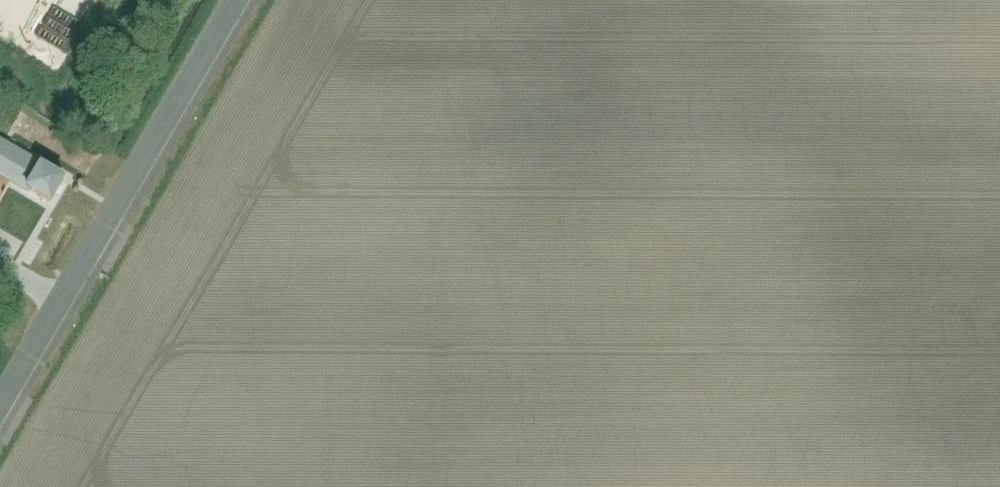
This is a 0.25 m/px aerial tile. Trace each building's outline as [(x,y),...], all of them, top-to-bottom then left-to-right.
[(84,189),(16,146),(2,169),(70,211),(84,189)]
